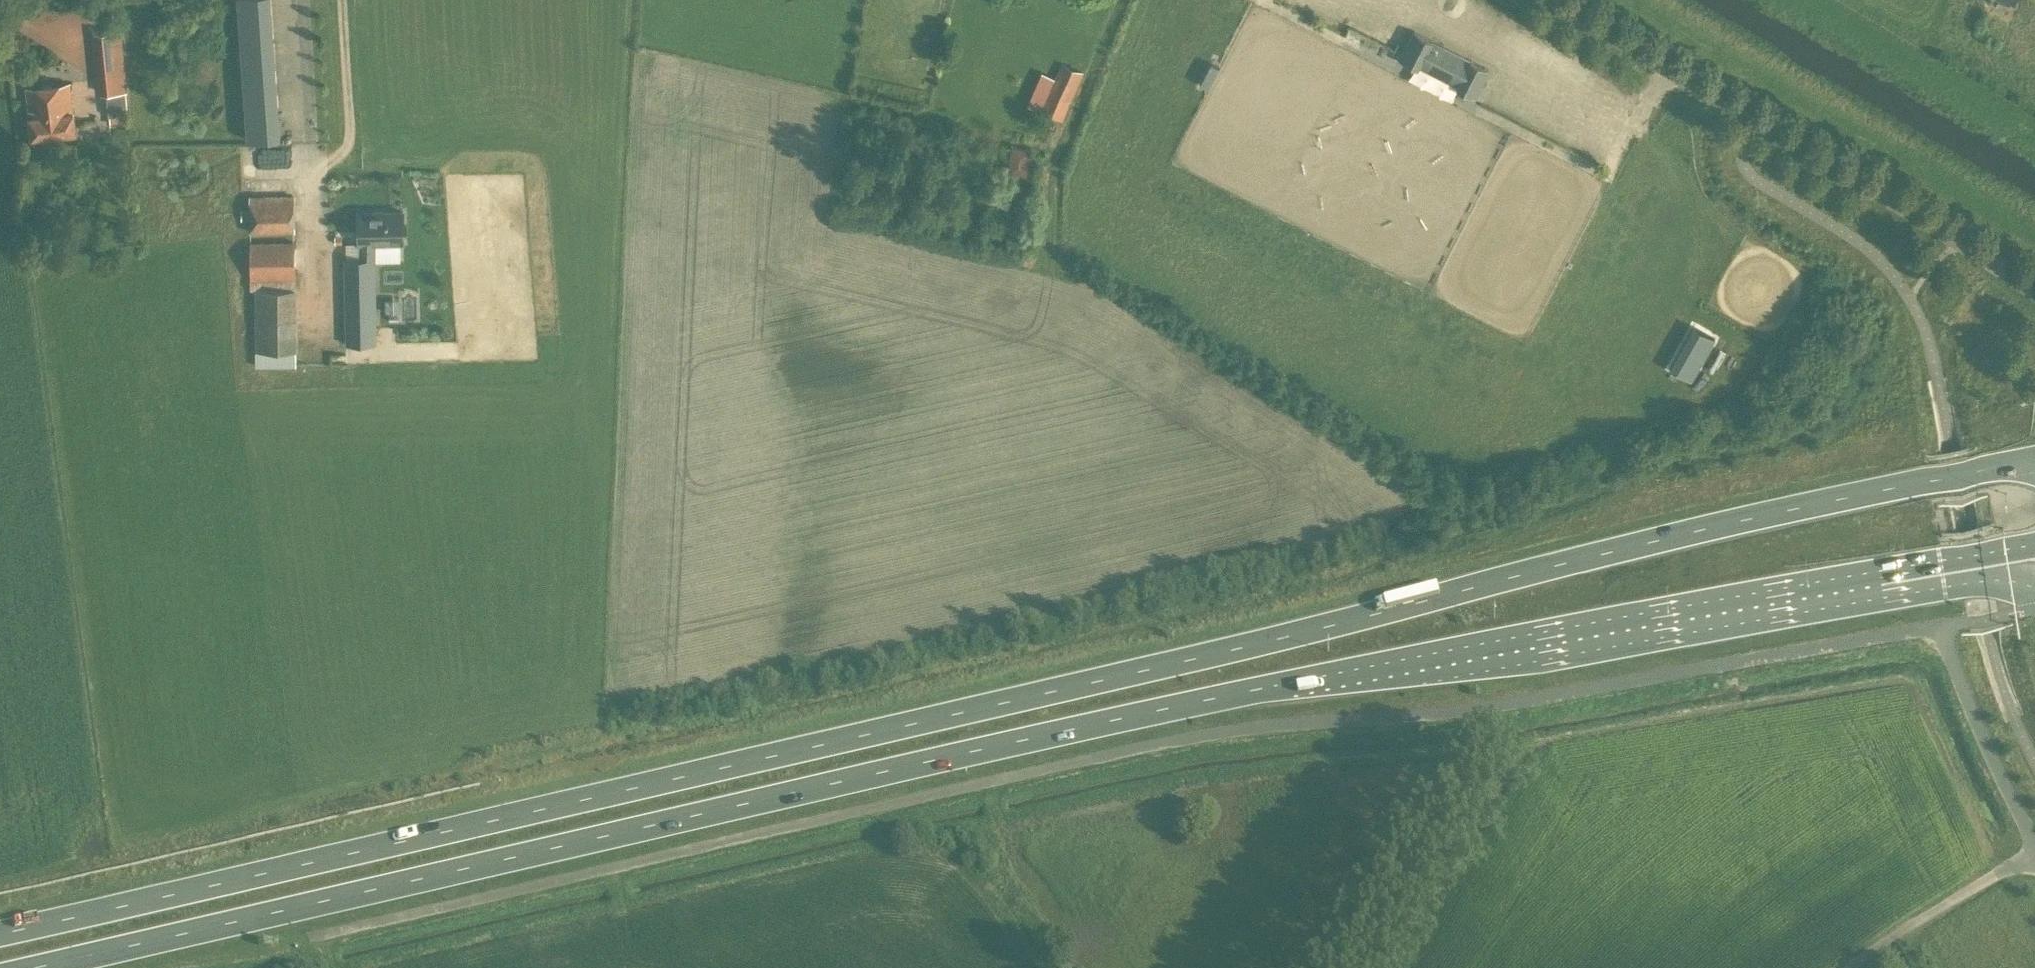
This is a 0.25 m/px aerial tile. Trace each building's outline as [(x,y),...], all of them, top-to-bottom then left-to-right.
[(247,140),(279,138),(270,0),(237,0),(247,140)] [(94,32),(100,94),(127,91),(121,29),(94,32)] [(1413,31),(1398,59),(1417,69),(1419,66),(1457,87),(1457,88),(1475,97),(1489,70),(1413,31)] [(1026,148),(1046,157),(1083,72),(1062,63),(1055,79),(1044,74),(1031,106),(1042,111),(1026,148)] [(32,137),(76,132),(70,83),(26,88),(32,137)] [(1029,150),(1012,147),(1008,171),(1026,174),(1029,150)] [(249,220),(249,232),(295,231),(295,195),(249,196),(250,208),(241,208),(241,220),(249,220)] [(358,212),(359,244),(359,258),(344,258),(346,344),(376,344),(375,258),(376,258),(375,243),(403,243),(403,211),(358,212)] [(296,366),(296,350),(297,350),(294,241),(250,241),(250,289),(254,289),(255,367),(296,366)] [(1693,326),(1669,368),(1691,380),(1714,338),(1693,326)]
